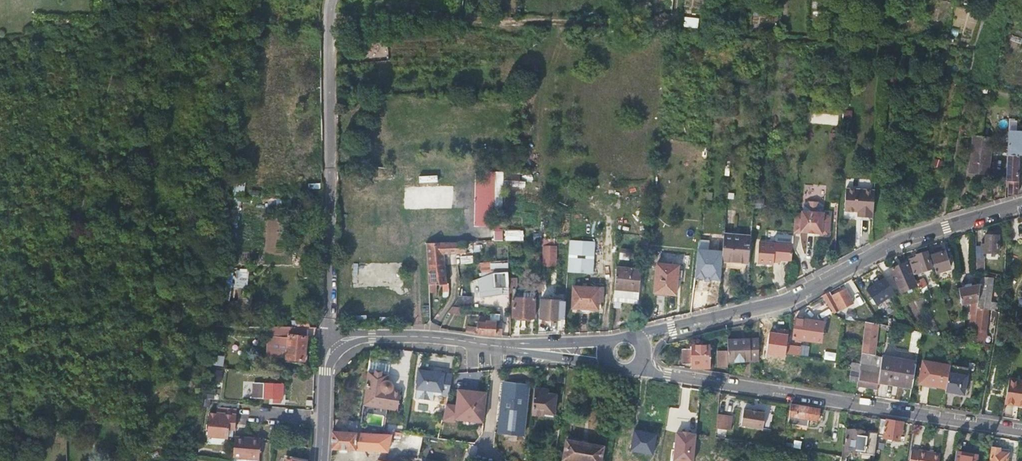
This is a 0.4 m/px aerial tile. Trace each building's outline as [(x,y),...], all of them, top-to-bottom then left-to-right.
[(983,136),(985,115),(976,114),(975,122),(976,122),(975,131),(977,132),(976,135),(983,136)] [(1008,131),(1006,181),(1008,181),(1008,194),(1017,194),(1018,155),(1021,155),(1021,131),(1008,131)] [(839,133),(829,133),(828,144),(838,145),(839,133)] [(969,172),(979,173),(982,137),(973,136),(969,172)] [(982,137),(979,173),(989,175),(995,139),(982,137)] [(943,162),(934,160),(932,167),(941,169),(943,162)] [(475,171),(474,226),(494,226),(495,180),(503,180),(503,171),(475,171)] [(506,172),(506,209),(522,209),(522,172),(506,172)] [(453,186),(404,186),(404,208),(453,208),(453,186)] [(849,186),(848,209),(856,210),(856,214),(872,215),(872,211),(874,211),(875,188),(849,186)] [(795,204),(794,212),(800,212),(800,210),(820,211),(820,205),(817,201),(807,201),(803,204),(795,204)] [(794,212),(793,232),(799,232),(800,231),(806,231),(813,232),(820,232),(820,234),(827,234),(828,214),(822,214),(821,211),(820,211),(800,210),(800,212),(794,212)] [(504,231),(495,231),(495,242),(504,241),(504,231)] [(722,251),(720,267),(747,269),(750,236),(723,233),(722,251)] [(982,243),(982,252),(990,252),(999,252),(999,234),(986,234),(985,243),(983,243),(982,243)] [(595,239),(570,237),(568,268),(593,270),(595,239)] [(465,242),(427,243),(428,285),(446,284),(445,253),(458,253),(466,253),(465,242)] [(773,259),(791,259),(792,244),(758,242),(756,262),(773,263),(773,259)] [(556,246),(542,246),(542,266),(556,266),(556,246)] [(709,279),(719,280),(720,267),(722,251),(695,249),(693,277),(703,278),(703,276),(709,276),(709,279)] [(932,267),(927,251),(917,254),(918,256),(911,259),(916,273),(932,267)] [(946,251),(933,254),(938,271),(950,268),(946,251)] [(978,269),(986,271),(986,257),(977,256),(977,268),(978,269)] [(495,275),(509,274),(509,262),(493,263),(492,261),(481,262),(482,272),(483,279),(495,275)] [(654,292),(675,294),(677,276),(681,276),(681,269),(677,269),(678,265),(656,263),(654,292)] [(917,285),(907,263),(900,266),(899,265),(891,268),(902,291),(917,285)] [(640,269),(617,267),(615,289),(638,290),(640,269)] [(223,289),(248,289),(248,269),(223,269),(223,289)] [(509,279),(509,274),(495,275),(483,279),(479,280),(482,299),(502,296),(502,293),(502,290),(510,289),(509,279)] [(998,310),(999,304),(990,303),(994,277),(983,276),(979,307),(989,309),(998,310)] [(896,294),(884,277),(881,279),(866,289),(877,306),(896,294)] [(924,277),(917,280),(920,288),(928,285),(924,277)] [(979,301),(981,284),(960,288),(963,304),(979,301)] [(604,288),(574,286),(573,306),(597,308),(598,300),(603,301),(604,288)] [(832,296),(829,291),(822,296),(830,307),(837,305),(839,309),(854,301),(846,288),(832,296)] [(638,302),(638,290),(615,289),(614,300),(638,302)] [(513,310),(514,318),(534,318),(533,298),(513,297),(513,310)] [(565,318),(566,300),(541,299),(540,318),(565,318)] [(861,305),(849,311),(852,316),(864,310),(861,305)] [(989,309),(979,307),(978,307),(973,340),(985,343),(989,309)] [(467,328),(467,333),(502,335),(502,324),(496,324),(496,317),(477,316),(476,328),(467,328)] [(798,317),(796,316),(793,338),(819,341),(822,320),(818,319),(798,317)] [(307,328),(311,328),(311,318),(299,318),(299,327),(307,328)] [(881,323),(867,320),(862,353),(877,355),(881,323)] [(299,327),(269,326),(268,334),(291,336),(306,338),(307,328),(299,327)] [(759,339),(759,347),(767,348),(767,349),(783,349),(783,329),(759,328),(759,339)] [(921,331),(913,329),(909,352),(917,353),(921,331)] [(306,338),(291,336),(287,359),(304,361),(308,338),(306,338)] [(728,360),(759,360),(759,347),(759,339),(728,340),(728,352),(728,360)] [(691,366),(691,367),(710,368),(711,345),(692,345),(691,348),(683,348),(683,363),(691,363),(691,366)] [(728,366),(728,352),(718,352),(719,366),(728,366)] [(880,366),(882,355),(877,355),(862,353),(860,364),(880,366)] [(878,379),(912,386),(916,362),(882,355),(880,366),(879,371),(878,379)] [(950,372),(952,365),(922,360),(918,382),(947,387),(950,372)] [(970,367),(952,363),(952,365),(950,372),(947,387),(946,390),(965,394),(967,385),(969,386),(972,372),(976,372),(978,364),(971,363),(970,367)] [(454,374),(423,367),(418,386),(443,392),(442,395),(449,396),(454,374)] [(850,379),(858,380),(859,370),(851,369),(850,379)] [(877,387),(878,379),(879,371),(863,369),(860,384),(877,387)] [(401,392),(393,390),(393,389),(394,388),(394,387),(394,386),(393,385),(393,384),(392,383),(392,382),(391,382),(390,381),(389,381),(388,381),(389,375),(368,372),(363,405),(398,410),(401,392)] [(1006,402),(1021,405),(1021,381),(1010,379),(1006,402)] [(284,383),(254,382),(253,398),(284,399),(284,383)] [(524,435),(529,386),(504,383),(498,432),(524,435)] [(545,390),(536,389),(533,414),(555,417),(557,395),(544,394),(545,390)] [(458,406),(447,404),(443,421),(455,422),(456,419),(484,422),(487,393),(462,390),(459,390),(458,406)] [(821,409),(792,405),(789,422),(798,423),(799,417),(819,420),(820,419),(822,419),(822,417),(820,417),(821,409)] [(236,420),(237,409),(223,408),(222,413),(216,412),(210,412),(207,435),(227,437),(229,428),(235,428),(236,420)] [(766,413),(744,410),(742,425),(763,428),(766,413)] [(717,428),(732,429),(733,415),(718,414),(717,428)] [(880,418),(878,433),(878,437),(901,440),(903,422),(880,418)] [(657,434),(635,429),(630,451),(653,455),(657,434)] [(842,457),(841,460),(849,460),(850,459),(851,456),(861,457),(861,459),(861,460),(874,460),(878,437),(878,433),(848,429),(846,450),(843,449),(842,457)] [(393,435),(333,431),(332,449),(388,452),(393,435)] [(677,433),(675,460),(695,460),(697,434),(696,434),(677,433)] [(232,457),(235,457),(235,460),(258,460),(260,438),(234,435),(232,457)] [(566,439),(563,459),(578,460),(599,460),(602,445),(566,439)] [(991,448),(989,460),(1006,460),(1007,453),(1000,452),(1000,449),(991,448)] [(941,453),(924,450),(922,450),(922,451),(915,450),(913,460),(939,460),(941,453)]
